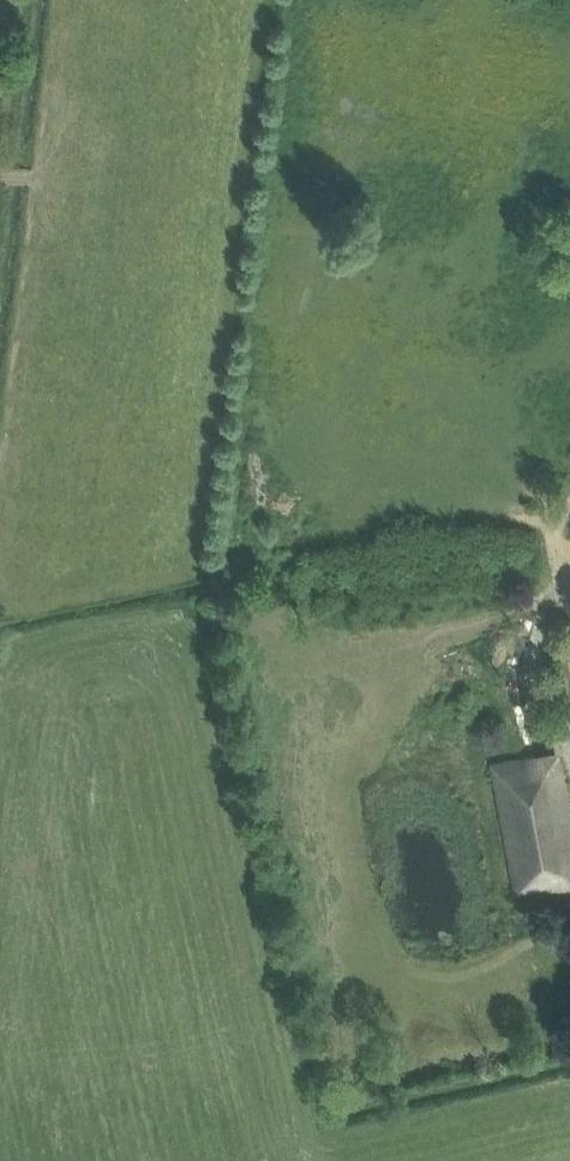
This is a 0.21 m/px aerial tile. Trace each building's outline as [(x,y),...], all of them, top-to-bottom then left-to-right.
[(515,892),(561,884),(560,877),(569,875),(569,830),(557,760),(539,763),(538,756),(492,764),(515,892)]
